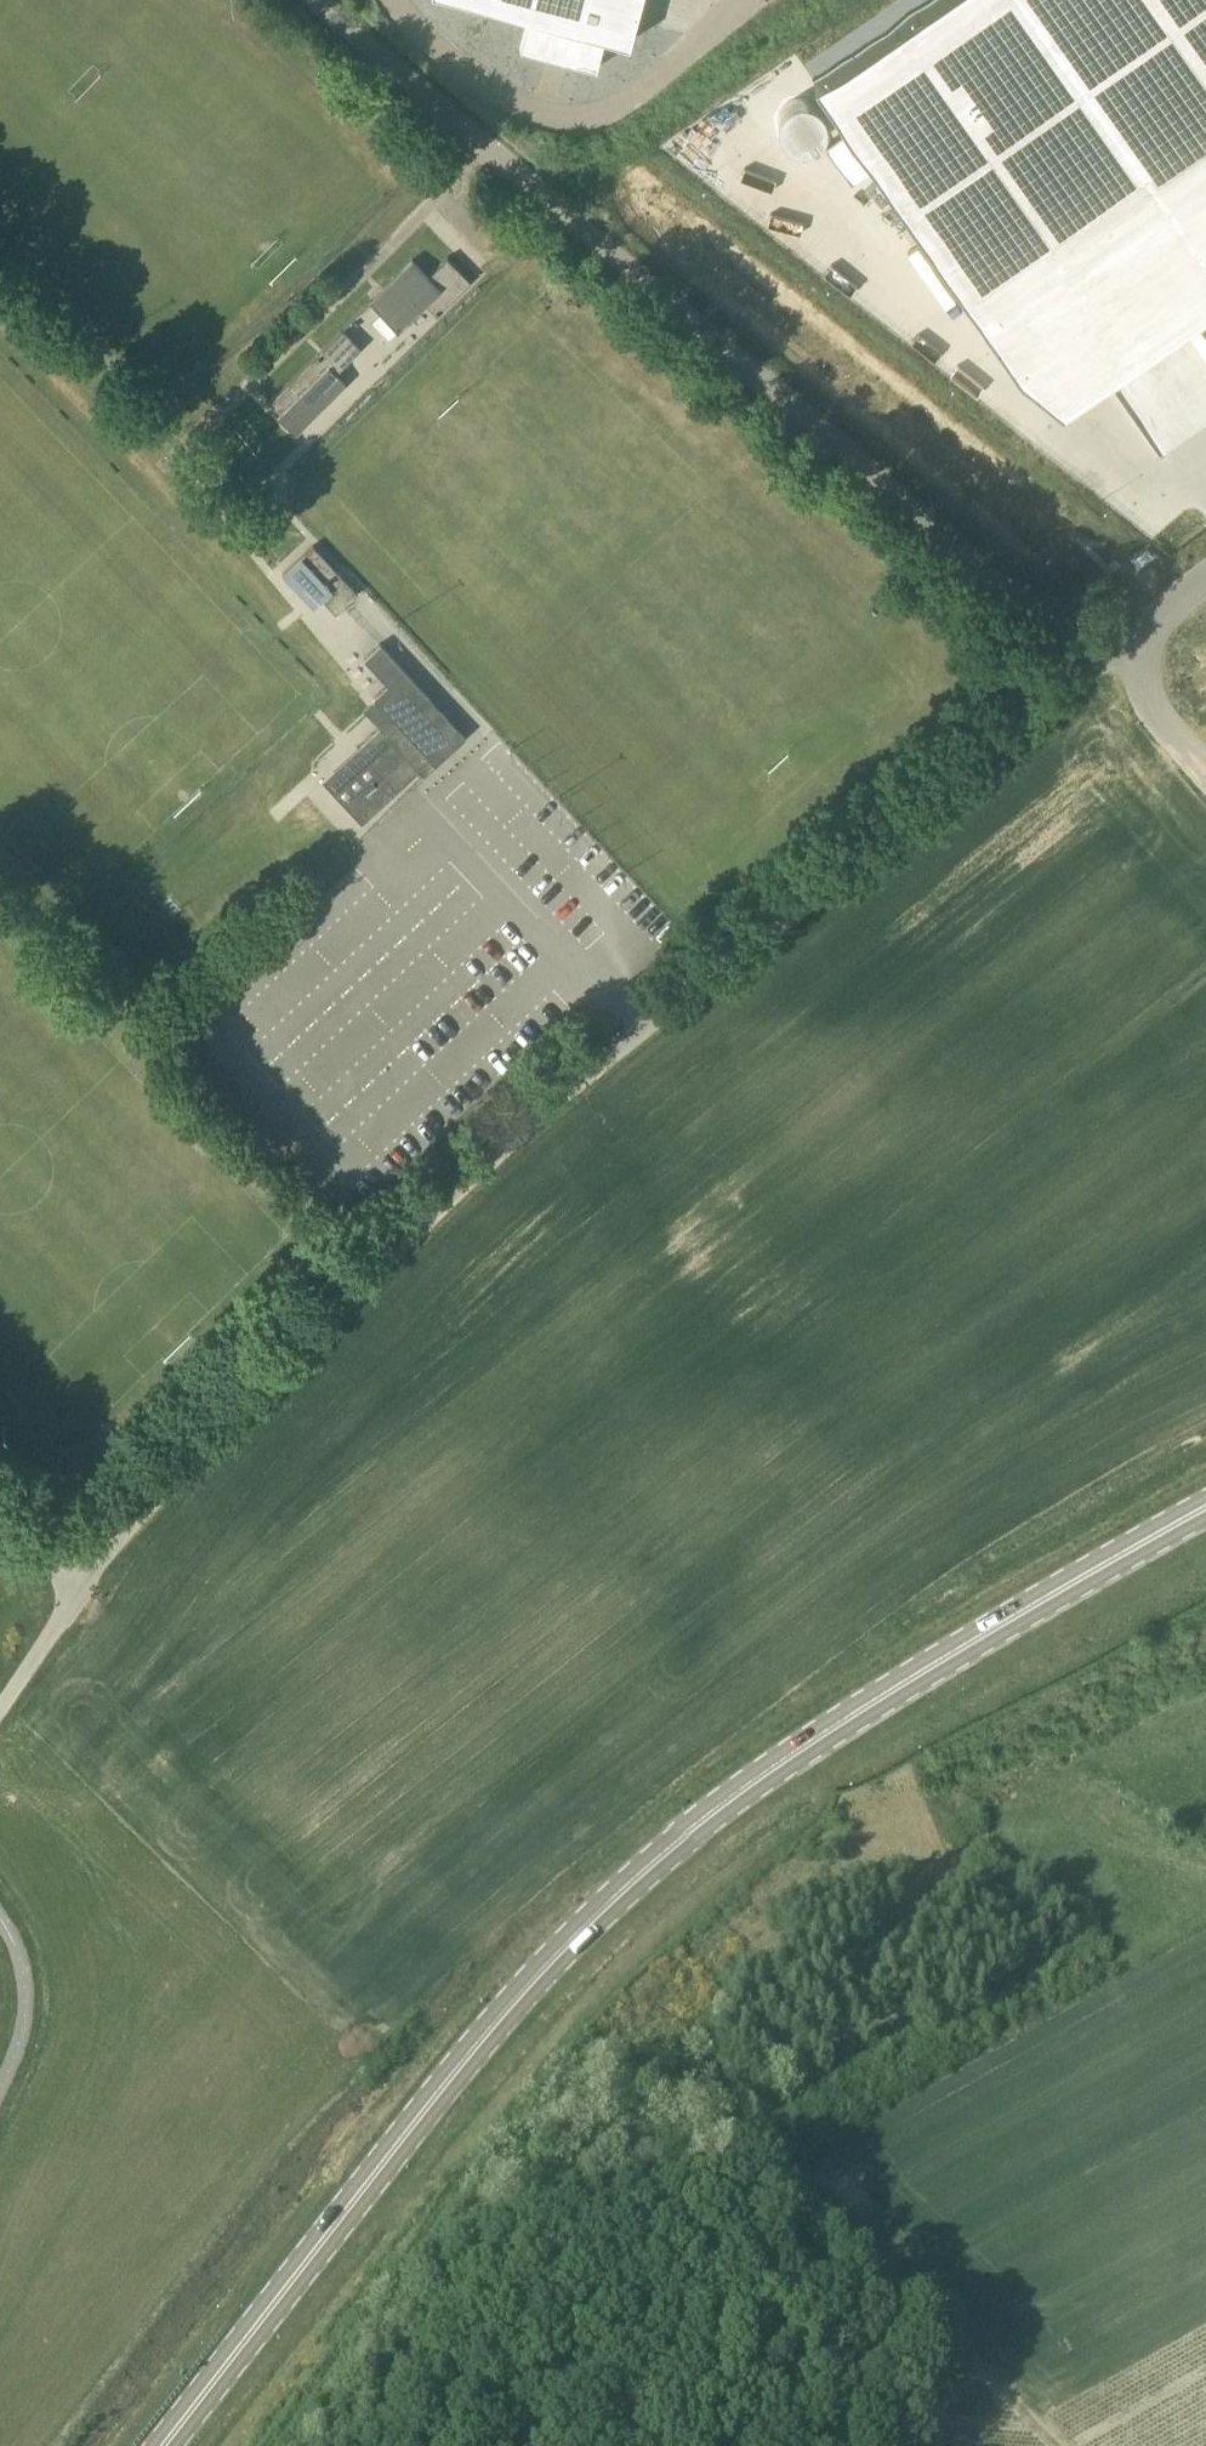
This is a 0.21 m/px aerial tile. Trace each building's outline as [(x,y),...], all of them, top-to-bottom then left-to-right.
[(529,16),(520,49),(596,69),(605,36),(629,43),(641,0),(470,0),(529,16)] [(814,78),(1020,372),(1062,406),(1205,304),(1205,0),(925,0),(814,78)] [(414,259),(397,276),(371,302),(399,329),(426,302),(438,314),(472,281),(448,256),(429,275),(414,259)] [(281,412),(279,414),(298,433),(347,383),(337,373),(362,347),(344,329),(271,401),(281,412)] [(359,592),(335,568),(314,545),(313,545),(283,573),(284,574),(314,606),(323,598),(337,613),(359,592)] [(362,753),(328,784),(362,822),(398,789),(419,770),(424,775),(467,736),(381,643),(365,658),(388,684),(374,697),(396,721),(386,731),(381,726),(357,748),(362,753)]
